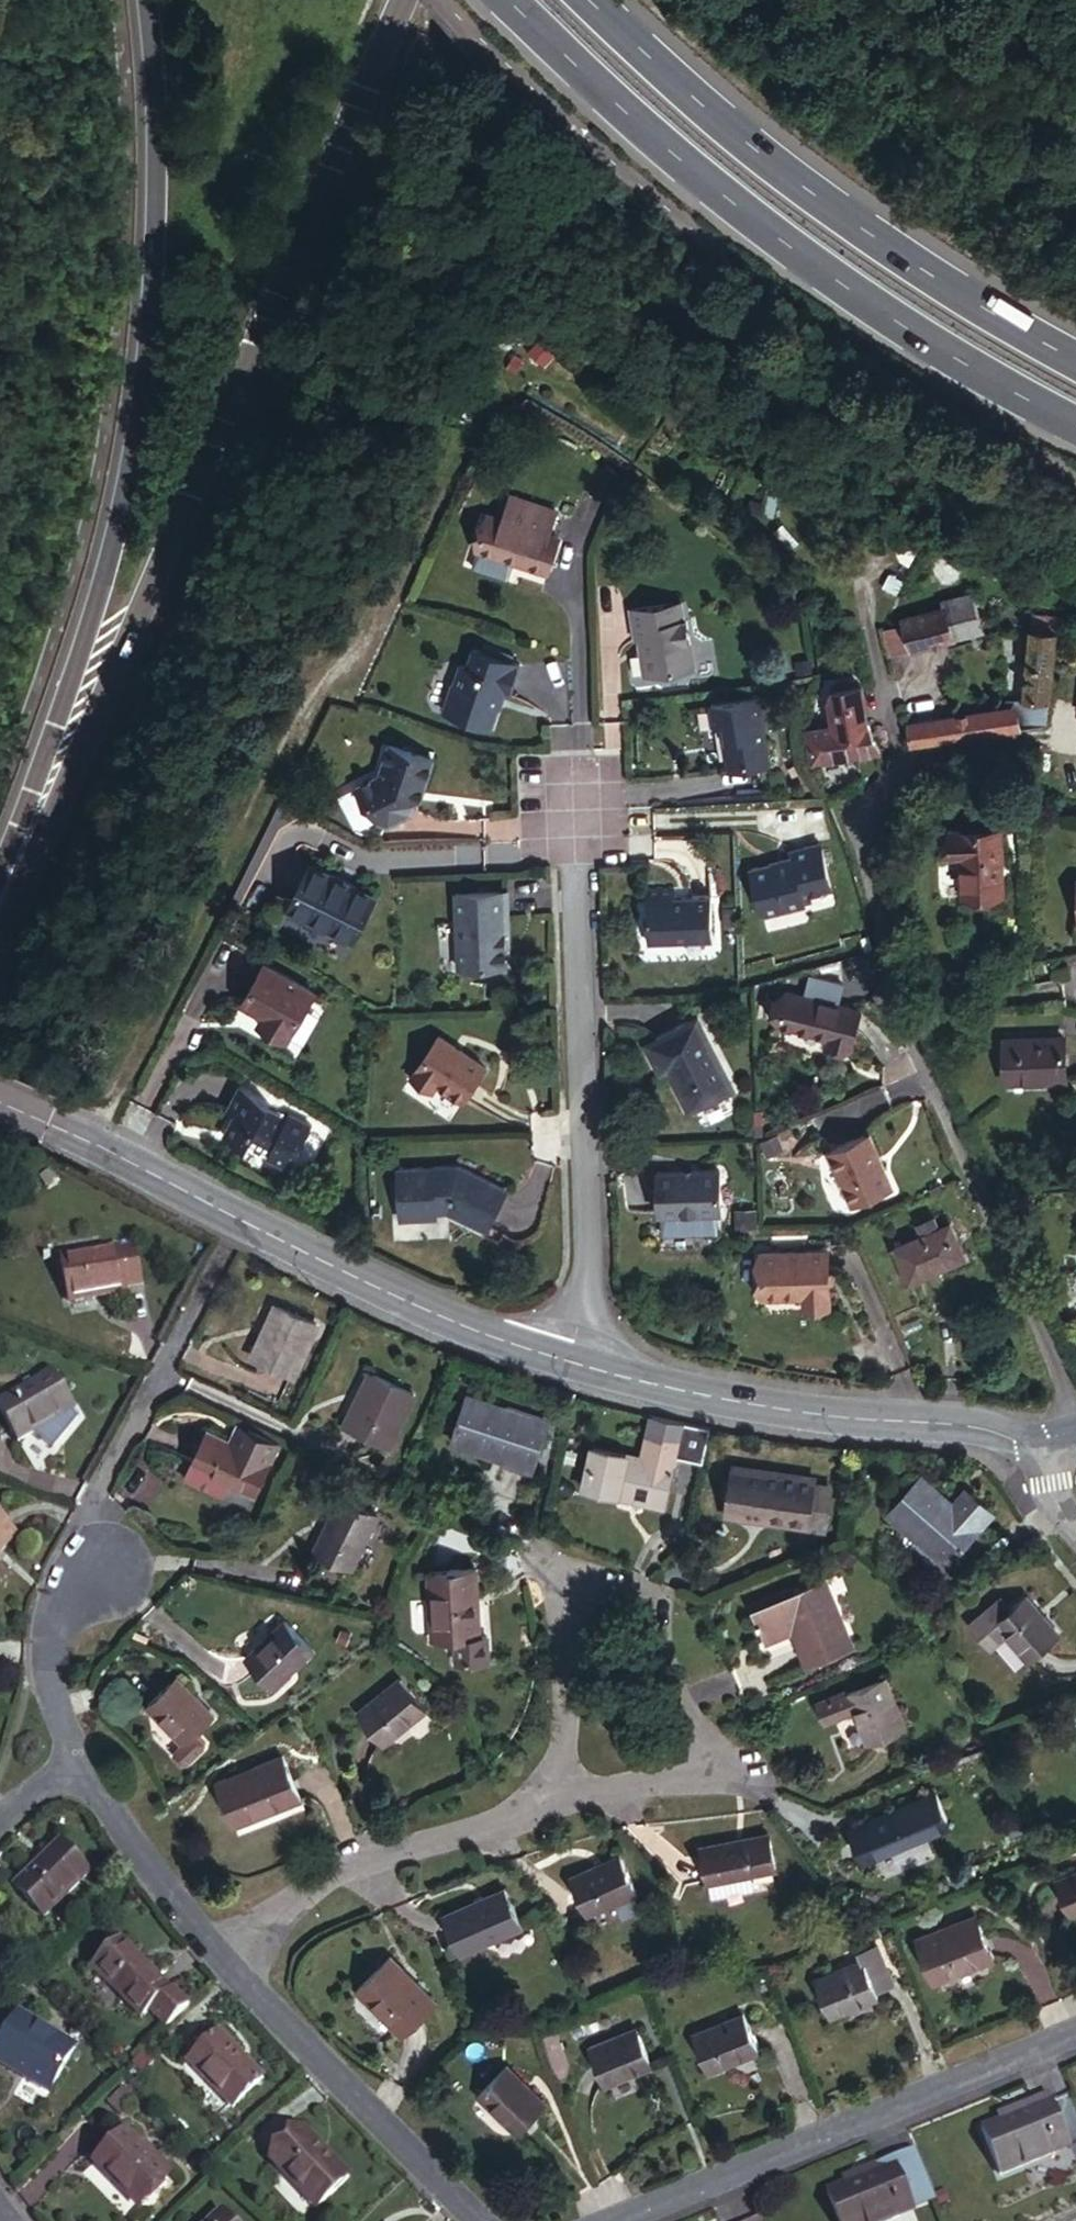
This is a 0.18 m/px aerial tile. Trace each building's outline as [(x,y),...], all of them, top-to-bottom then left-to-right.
[(551,574),(563,539),(552,536),(560,512),(514,497),(506,520),(493,516),(482,550),(551,574)] [(962,607),(912,621),(920,653),(990,636),(983,597),(960,601),(962,607)] [(687,602),(680,603),(683,621),(691,620),(687,602)] [(683,621),(680,603),(636,610),(640,642),(645,640),(651,675),(701,667),(694,620),(691,620),(683,621)] [(1042,630),(1067,637),(1072,619),(1044,614),(1042,630)] [(1031,699),(1055,704),(1058,689),(1067,637),(1042,630),(1031,699)] [(914,632),(895,636),(900,658),(920,653),(914,632)] [(514,694),(523,665),(477,649),(470,667),(464,665),(448,711),(494,727),(507,691),(514,694)] [(858,723),(872,720),(869,704),(874,699),(871,683),(865,684),(858,679),(849,681),(858,723)] [(770,717),(766,697),(715,706),(719,728),(725,727),(733,770),(775,763),(768,718),(770,717)] [(1055,704),(1031,699),(1016,700),(1017,707),(1023,735),(1050,731),(1055,704)] [(917,749),(1023,735),(1017,707),(922,727),(920,719),(912,722),(917,749)] [(858,723),(866,756),(887,754),(877,720),(872,720),(858,723)] [(380,779),(356,791),(365,810),(370,812),(378,828),(390,832),(413,819),(422,789),(427,790),(435,762),(389,748),(380,779)] [(1004,836),(955,837),(956,863),(965,863),(966,904),(1006,903),(1004,836)] [(807,897),(814,895),(835,890),(823,840),(795,848),(798,859),(780,864),(779,862),(754,869),(766,916),(809,906),(807,897)] [(356,943),(379,896),(314,865),(292,909),(356,943)] [(716,941),(715,897),(676,898),(676,884),(651,885),(652,943),(716,941)] [(514,933),(511,891),(459,892),(463,968),(511,966),(509,933),(514,933)] [(816,904),(814,895),(807,897),(809,906),(816,904)] [(245,1002),(267,1014),(274,1018),(269,1027),(291,1040),(318,992),(268,964),(245,1002)] [(786,1025),(834,1035),(843,1038),(842,1044),(855,1047),(864,1010),(794,993),(786,1025)] [(274,1018),(267,1014),(262,1023),(269,1027),(274,1018)] [(739,1088),(702,1018),(651,1045),(665,1073),(671,1070),(693,1111),(739,1088)] [(843,1038),(834,1035),(832,1042),(842,1044),(843,1038)] [(1064,1035),(998,1040),(999,1079),(1067,1074),(1064,1035)] [(467,1100),(490,1067),(443,1036),(415,1076),(437,1091),(441,1084),(467,1100)] [(293,1170),(317,1124),(294,1113),(292,1118),(272,1107),(274,1102),(243,1086),(228,1113),(237,1116),(227,1135),(250,1147),(253,1142),(271,1152),(268,1157),(293,1170)] [(897,1186),(874,1134),(834,1152),(857,1202),(897,1186)] [(778,1137),(762,1143),(768,1156),(783,1150),(778,1137)] [(491,1229),(510,1189),(463,1166),(403,1169),(405,1218),(442,1216),(442,1211),(452,1210),(491,1229)] [(725,1213),(724,1168),(660,1170),(661,1215),(725,1213)] [(925,1234),(942,1227),(937,1215),(919,1222),(925,1234)] [(951,1223),(942,1227),(925,1234),(896,1246),(911,1279),(966,1256),(951,1223)] [(54,1265),(63,1305),(119,1293),(119,1289),(136,1286),(129,1249),(54,1265)] [(809,1301),(833,1301),(833,1252),(768,1252),(769,1297),(808,1296),(809,1301)] [(235,1320),(217,1361),(270,1386),(289,1344),(235,1320)] [(349,1344),(330,1386),(405,1419),(424,1377),(349,1344)] [(16,1447),(70,1415),(48,1376),(0,1405),(0,1422),(16,1447)] [(525,1465),(543,1423),(465,1390),(447,1430),(525,1465)] [(230,1427),(220,1446),(231,1451),(240,1431),(230,1427)] [(269,1444),(240,1431),(231,1451),(220,1446),(197,1436),(175,1483),(214,1499),(219,1487),(244,1498),(269,1444)] [(654,1444),(648,1467),(679,1474),(685,1452),(654,1444)] [(588,1496),(620,1504),(621,1498),(653,1506),(651,1512),(668,1516),(679,1474),(648,1467),(599,1454),(588,1496)] [(818,1486),(736,1472),(728,1522),(828,1539),(835,1497),(817,1494),(818,1486)] [(905,1521),(967,1570),(1010,1517),(984,1497),(971,1514),(964,1509),(968,1505),(936,1482),(905,1521)] [(620,1504),(651,1512),(653,1506),(621,1498),(620,1504)] [(375,1516),(339,1499),(315,1555),(350,1571),(375,1516)] [(14,1554),(0,1538),(0,1566),(14,1554)] [(427,1640),(445,1639),(470,1638),(470,1572),(426,1573),(427,1640)] [(781,1604),(767,1610),(780,1640),(797,1679),(840,1662),(810,1592),(781,1604)] [(1012,1628),(1023,1640),(1048,1667),(1075,1644),(1075,1630),(1047,1598),(1030,1613),(1012,1628)] [(779,1599),(740,1615),(742,1620),(767,1610),(781,1604),(779,1599)] [(1012,1628),(1030,1613),(1020,1601),(991,1627),(1012,1651),(1023,1640),(1012,1628)] [(767,1610),(742,1620),(755,1651),(780,1640),(767,1610)] [(300,1629),(262,1661),(287,1692),(327,1660),(300,1629)] [(478,1638),(470,1638),(445,1639),(446,1664),(478,1663),(478,1638)] [(904,1680),(864,1696),(872,1713),(884,1744),(924,1728),(904,1680)] [(409,1684),(368,1717),(394,1749),(435,1716),(409,1684)] [(200,1687),(163,1717),(195,1756),(208,1745),(231,1725),(200,1687)] [(843,1725),(872,1713),(864,1696),(863,1693),(835,1705),(843,1725)] [(219,1758),(208,1745),(195,1756),(186,1763),(184,1768),(193,1779),(198,1778),(217,1763),(219,1758)] [(290,1761),(225,1789),(244,1833),(309,1805),(290,1761)] [(939,1800),(876,1824),(889,1857),(952,1834),(939,1800)] [(84,1832),(38,1874),(66,1904),(112,1863),(84,1832)] [(719,1845),(725,1881),(769,1874),(792,1870),(786,1834),(719,1845)] [(646,1861),(595,1874),(606,1915),(657,1902),(646,1861)] [(772,1891),(769,1874),(725,1881),(727,1893),(733,1898),(772,1891)] [(523,1893),(458,1919),(475,1957),(538,1930),(523,1893)] [(1005,1918),(938,1945),(955,1987),(1021,1961),(1005,1918)] [(141,1932),(109,1960),(157,2013),(167,2005),(184,2024),(207,2004),(190,1984),(189,1985),(141,1932)] [(883,1971),(835,1989),(850,2027),(898,2009),(895,2001),(913,1994),(898,1955),(880,1963),(883,1971)] [(418,1967),(388,1996),(425,2032),(453,2004),(418,1967)] [(34,2005),(7,2049),(62,2082),(88,2040),(34,2005)] [(760,2020),(714,2039),(727,2076),(775,2057),(760,2020)] [(230,2027),(199,2055),(243,2105),(274,2077),(230,2027)] [(655,2036),(608,2054),(623,2093),(670,2075),(655,2036)] [(531,2074),(501,2103),(539,2139),(567,2110),(531,2074)] [(1030,2107),(977,2129),(995,2174),(1067,2144),(1046,2092),(1027,2100),(1030,2107)] [(139,2121),(103,2153),(144,2199),(181,2168),(139,2121)] [(316,2137),(284,2165),(331,2218),(362,2188),(316,2137)] [(875,2162),(878,2170),(843,2183),(825,2190),(837,2220),(875,2220),(897,2212),(893,2202),(930,2187),(913,2146),(875,2162)] [(841,2177),(843,2183),(878,2170),(875,2162),(841,2177)] [(893,2202),(897,2212),(934,2196),(930,2187),(893,2202)] [(215,2220),(238,2220),(229,2209),(215,2220)]
